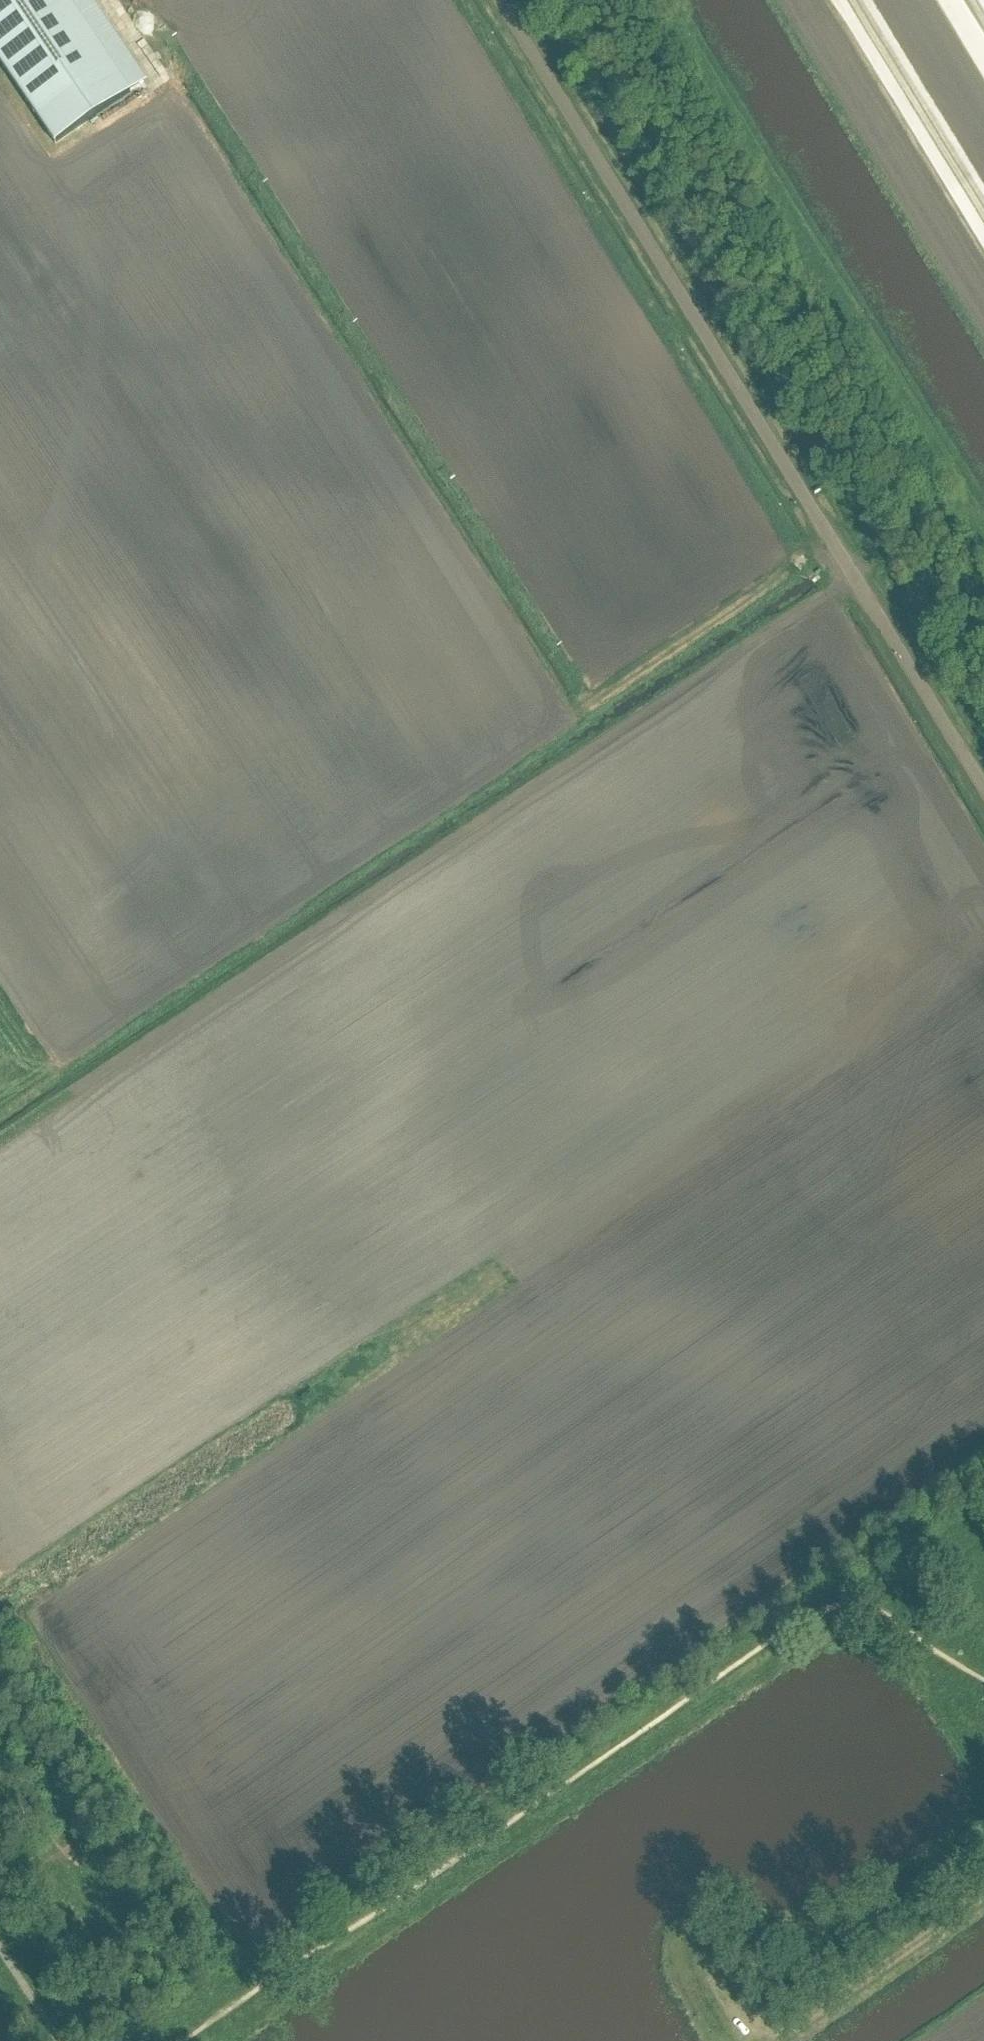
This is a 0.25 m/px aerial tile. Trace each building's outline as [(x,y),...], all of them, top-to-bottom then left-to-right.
[(131,94),(68,0),(0,0),(0,63),(55,145),(131,94)]
